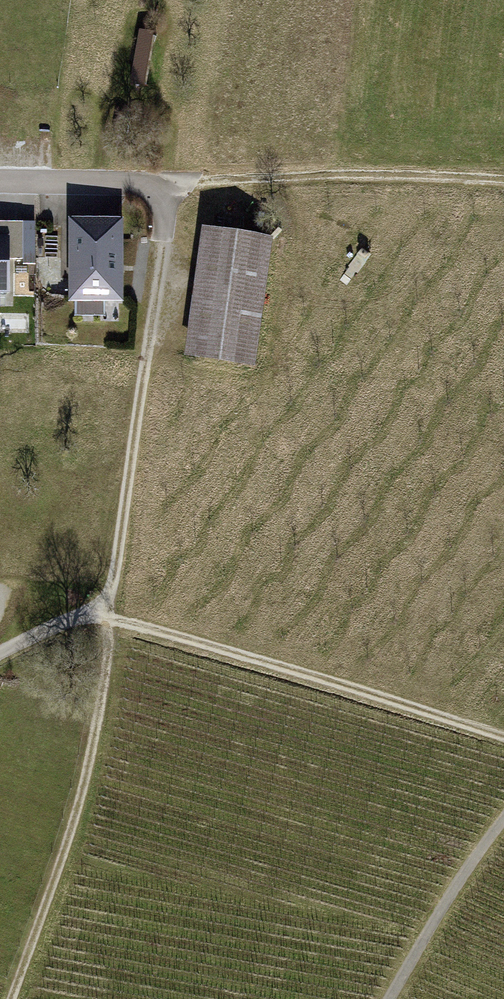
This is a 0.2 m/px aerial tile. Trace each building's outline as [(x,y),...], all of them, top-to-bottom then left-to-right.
[(13,297),(13,262),(24,262),(24,223),(0,223),(0,297),(13,297)] [(120,226),(74,226),(74,300),(120,300),(120,226)] [(278,242),(201,230),(181,363),(258,375),(278,242)]
